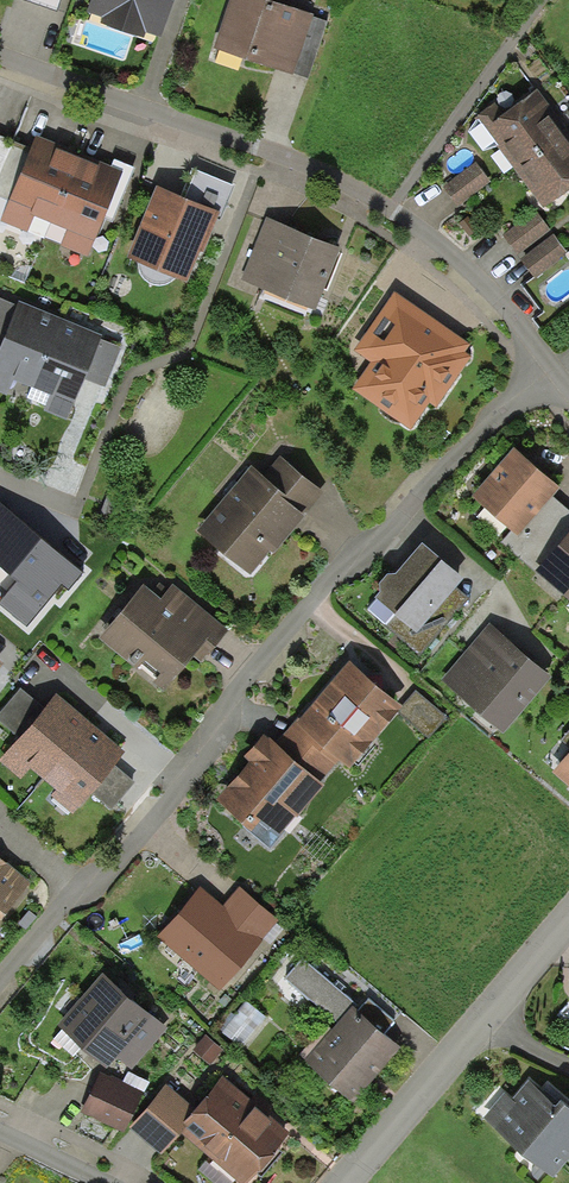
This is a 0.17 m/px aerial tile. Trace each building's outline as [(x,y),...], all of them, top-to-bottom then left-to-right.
[(87,12),(103,17),(101,24),(145,39),(147,33),(161,38),(174,0),(91,0),(87,12)] [(213,49),(293,75),(294,73),(312,17),(313,15),(291,8),(293,0),(229,0),(213,49)] [(327,21),(312,17),(294,73),(308,78),(327,21)] [(515,170),(568,130),(553,111),(537,89),(506,114),(486,128),(515,170)] [(486,128),(506,114),(496,100),(476,115),(486,128)] [(515,170),(543,208),(568,189),(568,131),(568,130),(515,170)] [(51,223),(79,157),(66,151),(59,148),(61,145),(37,135),(32,148),(9,200),(0,221),(0,222),(27,233),(35,216),(51,223)] [(0,135),(0,196),(9,200),(32,148),(0,135)] [(88,160),(79,157),(51,223),(67,229),(61,245),(88,257),(102,219),(123,171),(111,166),(98,161),(96,164),(88,160)] [(114,158),(111,166),(123,171),(102,219),(112,223),(136,167),(114,158)] [(491,181),(476,161),(443,187),(458,207),(491,181)] [(181,196),(220,212),(223,213),(234,185),(193,168),(181,196)] [(181,196),(157,186),(128,258),(139,263),(175,277),(188,283),(201,251),(204,253),(215,225),(220,212),(181,196)] [(550,231),(536,211),(503,235),(517,255),(550,231)] [(478,229),(468,216),(458,224),(468,237),(478,229)] [(314,237),(267,218),(241,280),(315,311),(341,249),(314,237)] [(567,253),(553,234),(521,259),(535,278),(567,253)] [(172,281),(175,277),(139,263),(139,268),(139,273),(143,277),(147,280),(149,283),(156,285),(162,286),(167,284),(172,281)] [(469,344),(393,292),(354,349),(371,362),(352,389),(411,429),(429,403),(436,407),(471,357),(464,352),(469,344)] [(17,305),(0,298),(0,343),(1,343),(17,305)] [(32,388),(60,318),(19,301),(17,305),(1,343),(0,347),(0,393),(7,395),(13,380),(32,388)] [(103,335),(60,318),(32,388),(50,395),(44,410),(68,420),(84,379),(101,339),(103,335)] [(122,347),(101,339),(84,379),(105,388),(122,347)] [(560,487),(514,447),(472,497),(512,532),(518,536),(553,496),(560,487)] [(324,493),(281,456),(264,475),(285,494),(283,497),(306,516),(324,493)] [(264,475),(251,464),(197,531),(251,575),(270,550),(274,554),(299,524),(306,516),(283,497),(285,494),(264,475)] [(553,496),(518,536),(512,532),(501,542),(535,571),(568,533),(568,510),(553,496)] [(0,502),(0,567),(16,582),(0,603),(27,626),(63,584),(69,590),(83,573),(0,502)] [(567,598),(568,596),(568,533),(535,571),(567,598)] [(380,592),(375,597),(377,598),(367,610),(418,655),(469,597),(457,586),(464,578),(423,543),(396,574),(387,574),(380,583),(380,592)] [(229,630),(174,584),(162,598),(145,584),(100,638),(165,692),(195,657),(202,662),(210,653),(229,630)] [(522,651),(491,624),(442,680),(504,734),(552,678),(522,651)] [(402,706),(349,661),(302,717),(297,723),(340,759),(350,768),(398,712),(403,707),(402,706)] [(45,708),(21,688),(0,712),(0,721),(20,737),(45,708)] [(449,717),(416,690),(402,706),(403,707),(398,712),(429,740),(449,717)] [(43,779),(92,723),(79,712),(57,693),(45,708),(20,737),(0,759),(0,760),(21,779),(31,769),(43,779)] [(297,723),(302,717),(301,715),(275,743),(321,783),(340,759),(297,723)] [(102,731),(92,723),(43,779),(56,790),(52,795),(73,814),(90,793),(115,765),(126,752),(102,731)] [(269,739),(264,734),(244,757),(250,762),(216,800),(270,846),(296,817),(297,817),(324,786),(321,783),(275,743),(270,738),(269,739)] [(552,773),(568,787),(568,754),(552,773)] [(135,782),(115,765),(90,793),(111,811),(135,782)] [(31,882),(0,857),(0,919),(31,882)] [(224,908),(200,888),(157,938),(220,992),(263,942),(262,941),(224,908)] [(240,889),(224,908),(262,941),(278,921),(240,889)] [(357,1011),(360,1007),(302,959),(286,978),(337,1022),(351,1006),(357,1011)] [(103,972),(58,1025),(63,1029),(82,1046),(107,1068),(118,1059),(132,1069),(168,1028),(103,972)] [(360,1007),(357,1011),(383,1034),(395,1022),(369,999),(360,1007)] [(265,1017),(246,1001),(222,1032),(241,1047),(265,1017)] [(357,1011),(351,1006),(337,1022),(303,1060),(351,1102),(373,1076),(398,1047),(383,1034),(357,1011)] [(73,1056),(82,1046),(63,1029),(54,1039),(73,1056)] [(224,1050),(206,1035),(192,1050),(210,1066),(224,1050)] [(143,1092),(101,1071),(81,1112),(124,1132),(143,1092)] [(290,1132),(267,1113),(270,1109),(264,1104),(257,1098),(253,1102),(223,1077),(199,1105),(183,1123),(187,1126),(181,1133),(240,1182),(246,1182),(290,1132)] [(529,1077),(512,1099),(504,1093),(483,1119),(553,1178),(568,1160),(568,1108),(529,1077)] [(199,1105),(171,1081),(130,1127),(162,1155),(181,1133),(187,1126),(183,1123),(199,1105)]
